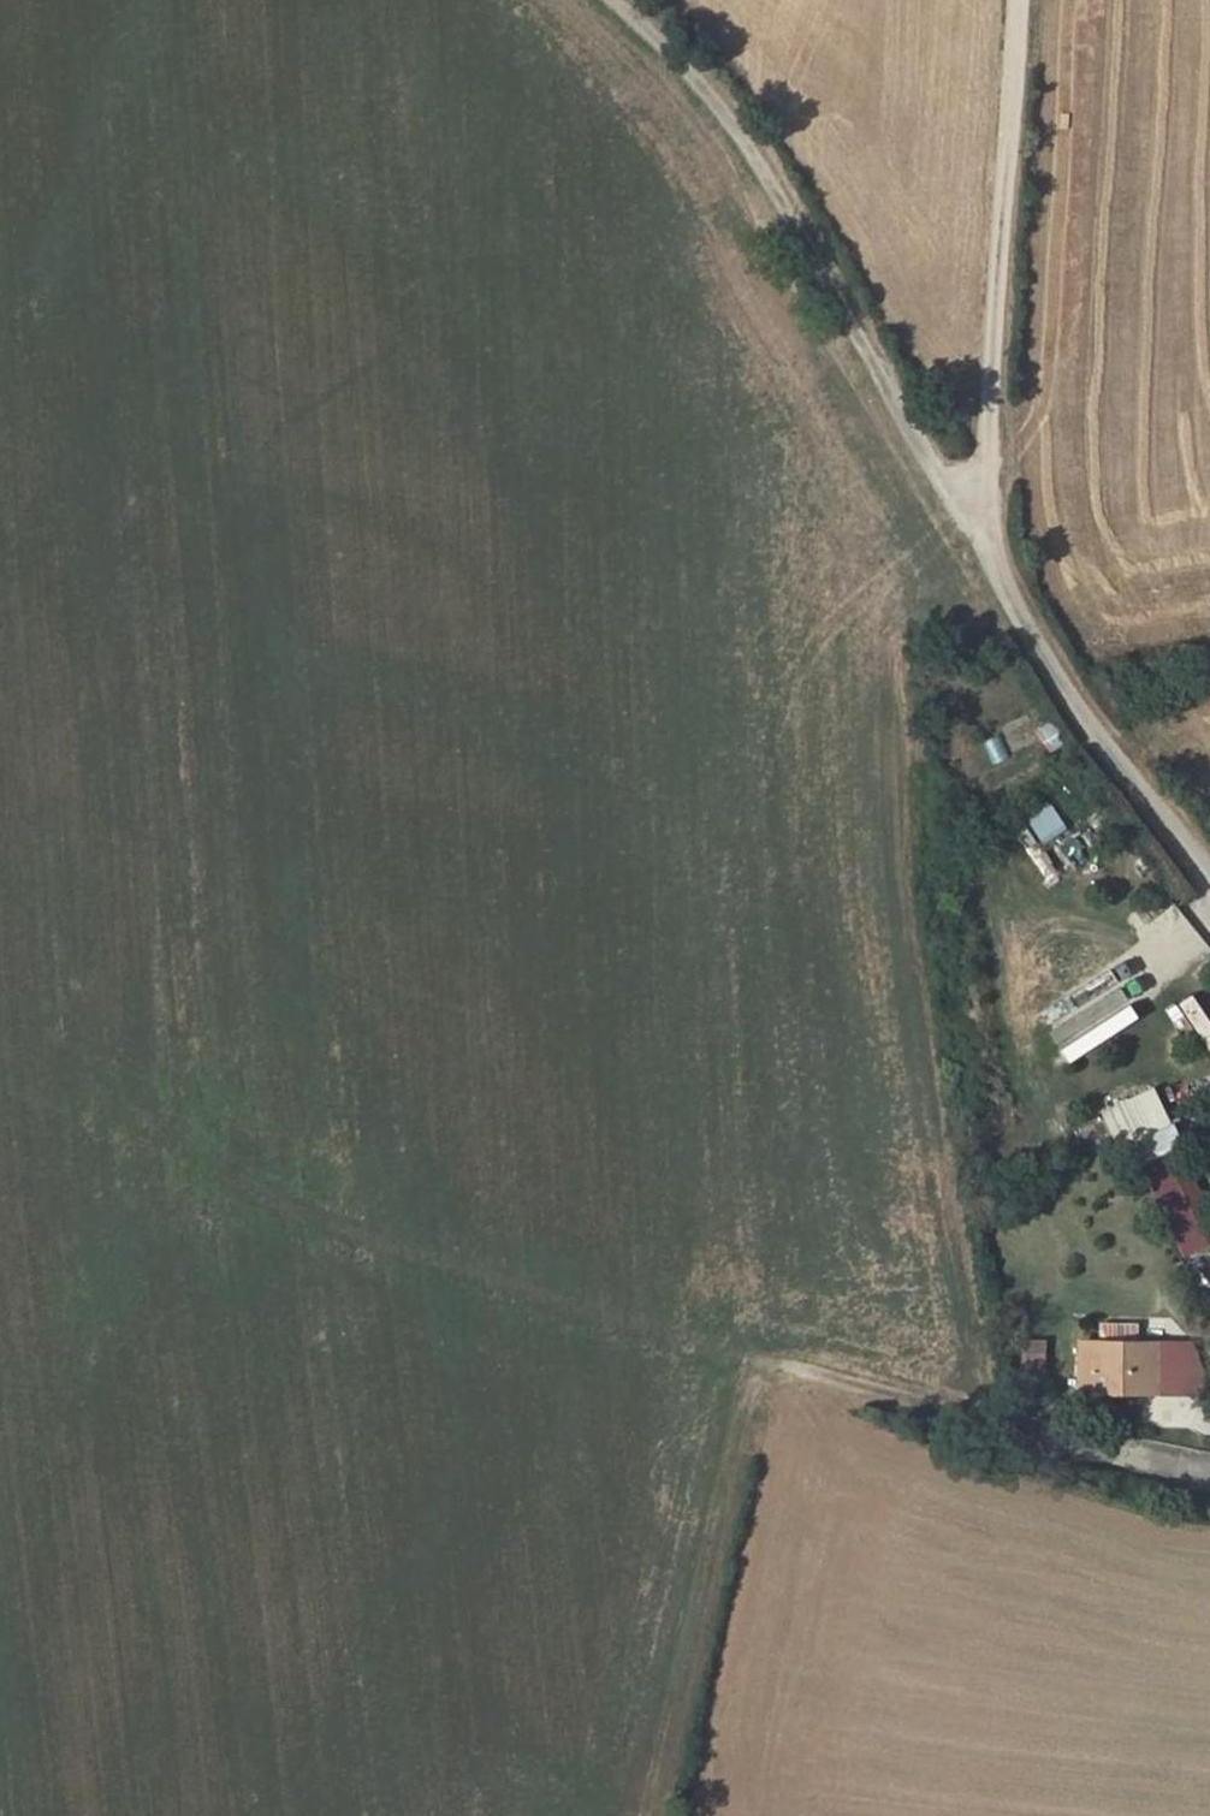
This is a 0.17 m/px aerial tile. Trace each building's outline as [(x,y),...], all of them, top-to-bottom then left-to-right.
[(1053,720),(1036,727),(1045,751),(1063,745),(1053,720)] [(1039,844),(1063,828),(1047,804),(1023,820),(1039,844)] [(1127,1142),(1177,1259),(1209,1246),(1209,1220),(1169,1124),(1127,1142)] [(1074,1343),(1073,1388),(1161,1389),(1161,1343),(1132,1343),(1132,1323),(1094,1323),(1094,1343),(1074,1343)] [(1043,1383),(1043,1339),(1019,1339),(1019,1383),(1043,1383)] [(1196,1343),(1161,1343),(1161,1389),(1196,1389),(1196,1343)]
